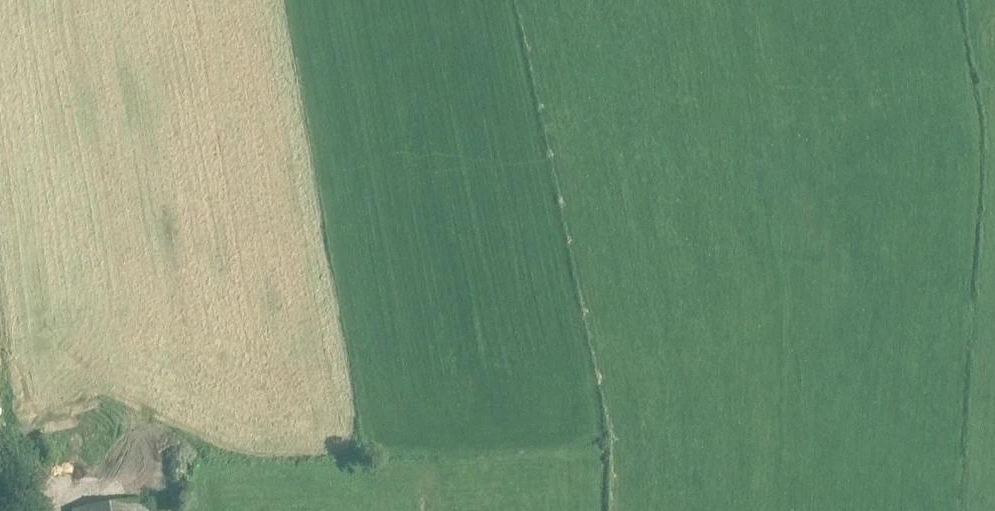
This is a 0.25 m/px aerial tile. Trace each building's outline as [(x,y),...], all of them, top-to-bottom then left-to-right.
[(147,503),(73,510),(148,510),(147,503)]
